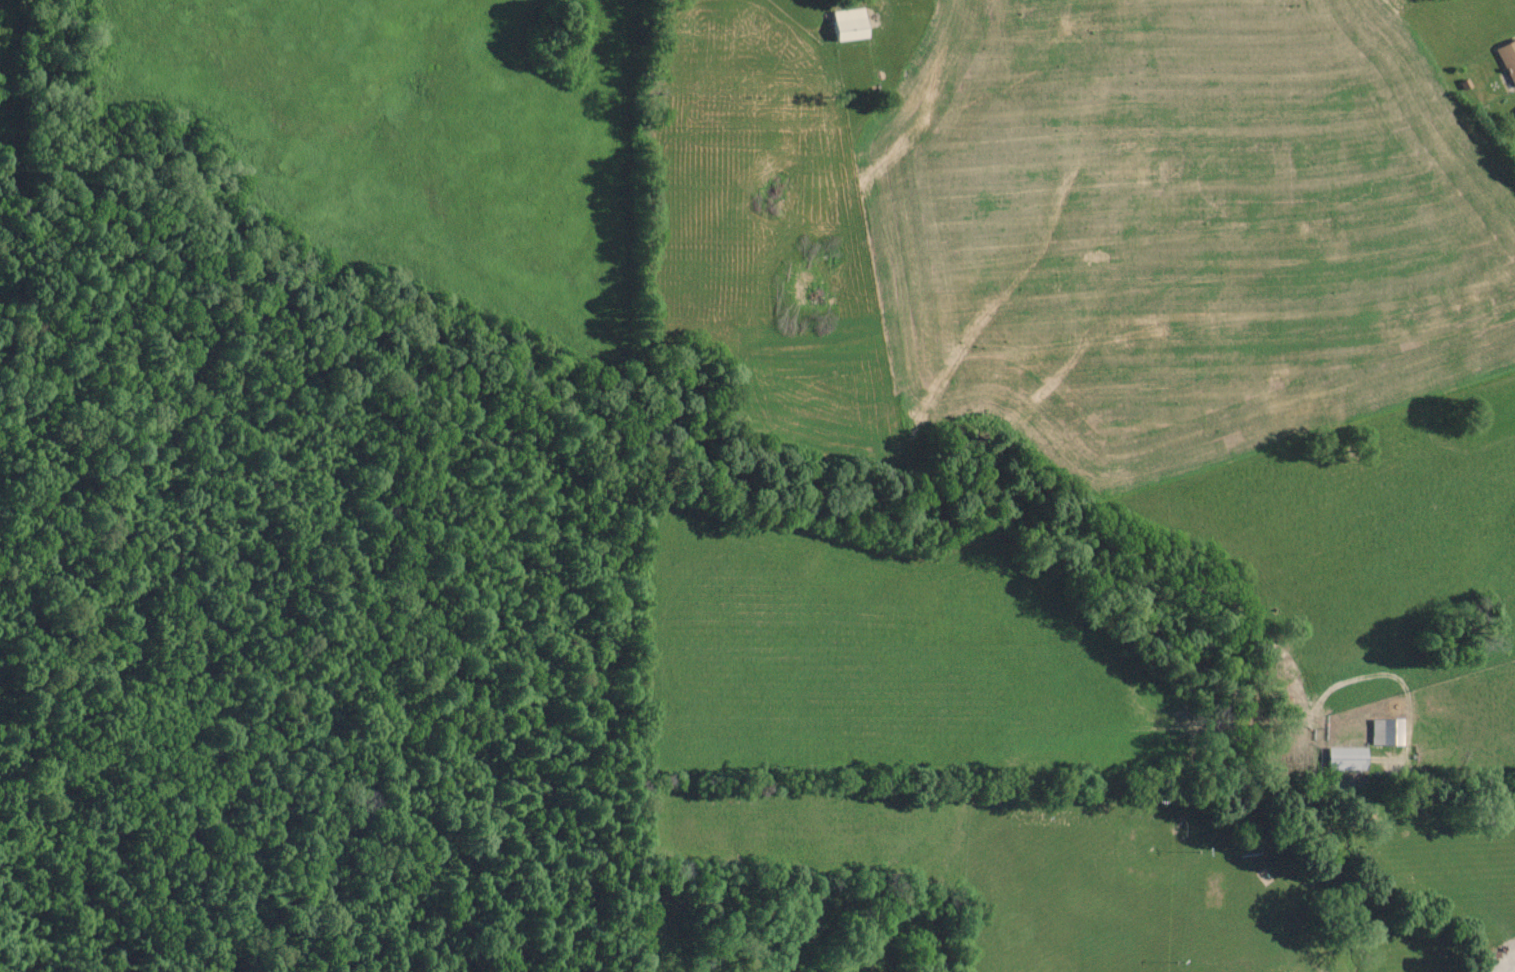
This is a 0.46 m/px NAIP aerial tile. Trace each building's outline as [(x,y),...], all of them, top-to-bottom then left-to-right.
[(868,39),(866,18),(834,21),(835,41),(868,39)] [(1496,49),(1514,89),(1514,40),(1496,49)] [(1366,748),(1327,748),(1327,771),(1366,771),(1366,748)]
